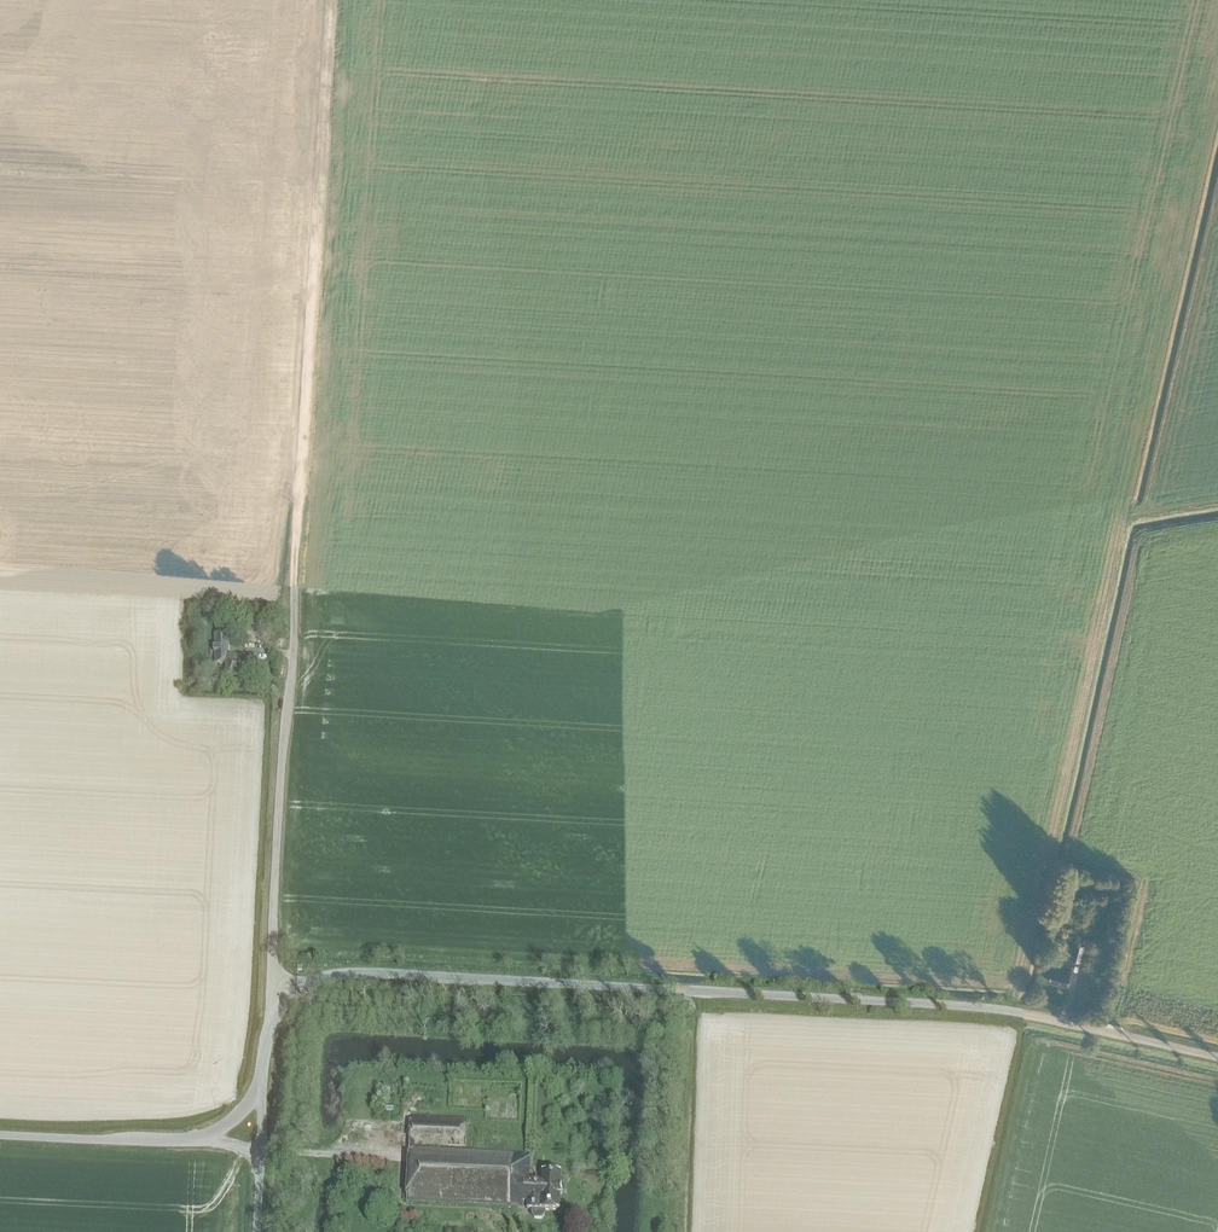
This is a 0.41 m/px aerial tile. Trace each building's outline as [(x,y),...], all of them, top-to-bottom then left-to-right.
[(1083,959),(1087,944),(1079,942),(1075,957),(1083,959)] [(558,1211),(561,1173),(542,1172),(542,1180),(528,1179),(530,1154),(414,1147),(414,1142),(465,1144),(466,1118),(410,1115),(406,1199),(523,1206),(523,1201),(527,1201),(527,1209),(533,1209),(533,1215),(535,1218),(540,1218),(543,1215),(544,1210),(558,1211)]
